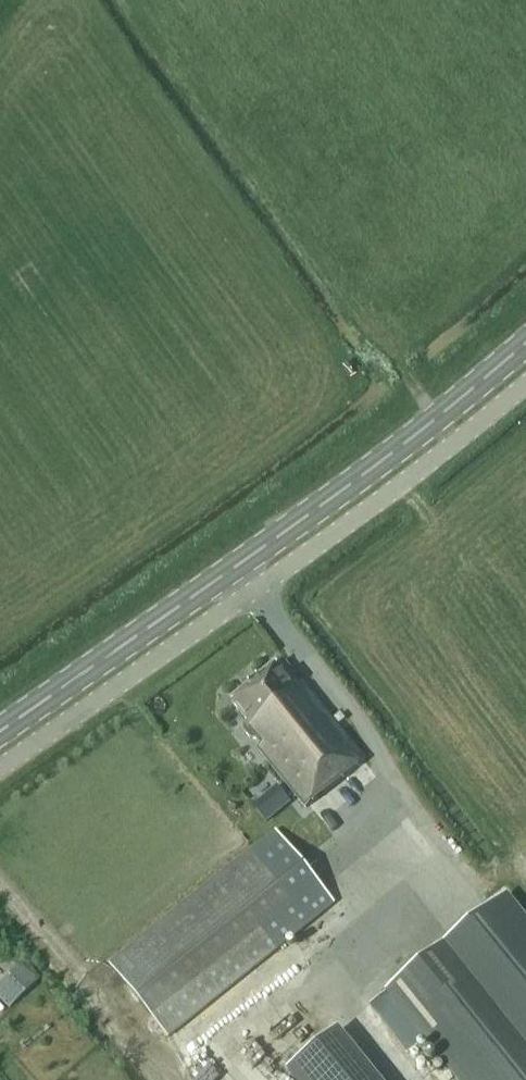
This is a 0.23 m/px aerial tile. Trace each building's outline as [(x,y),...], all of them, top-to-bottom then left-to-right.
[(306,807),(365,760),(296,675),(289,681),(277,666),(232,702),(249,722),(245,725),(245,731),(251,739),(252,739),(257,740),(261,745),(258,747),(306,807)] [(255,807),(266,822),(276,815),(264,800),(255,807)] [(265,840),(110,965),(168,1037),(334,903),(305,867),(304,868),(281,839),(271,847),(265,840)] [(436,952),(387,992),(458,1079),(525,1079),(525,1063),(436,952)] [(0,982),(0,1000),(8,1008),(19,998),(2,980),(0,982)]
